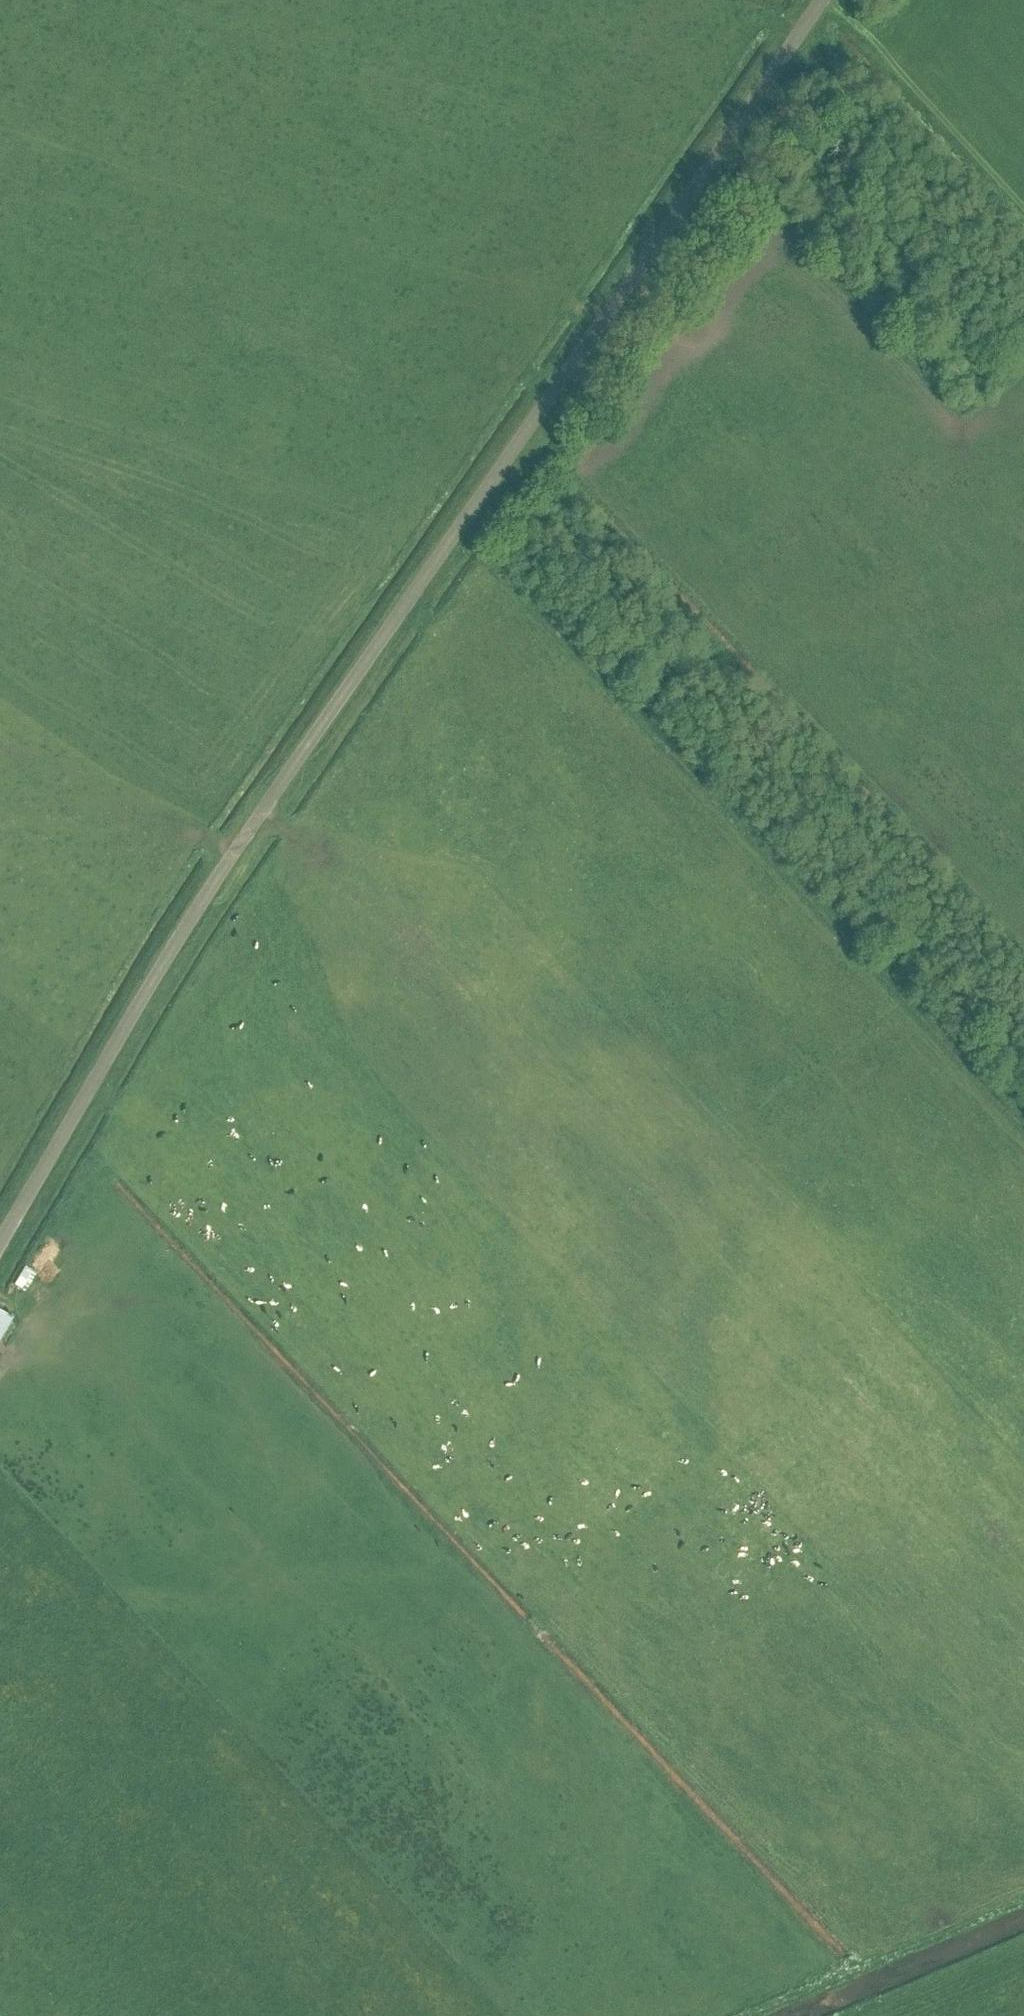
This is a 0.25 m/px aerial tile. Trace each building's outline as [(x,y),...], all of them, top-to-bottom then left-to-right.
[(28,1303),(45,1309),(65,1255),(47,1249),(28,1303)] [(21,1334),(0,1323),(0,1374),(21,1334)]
